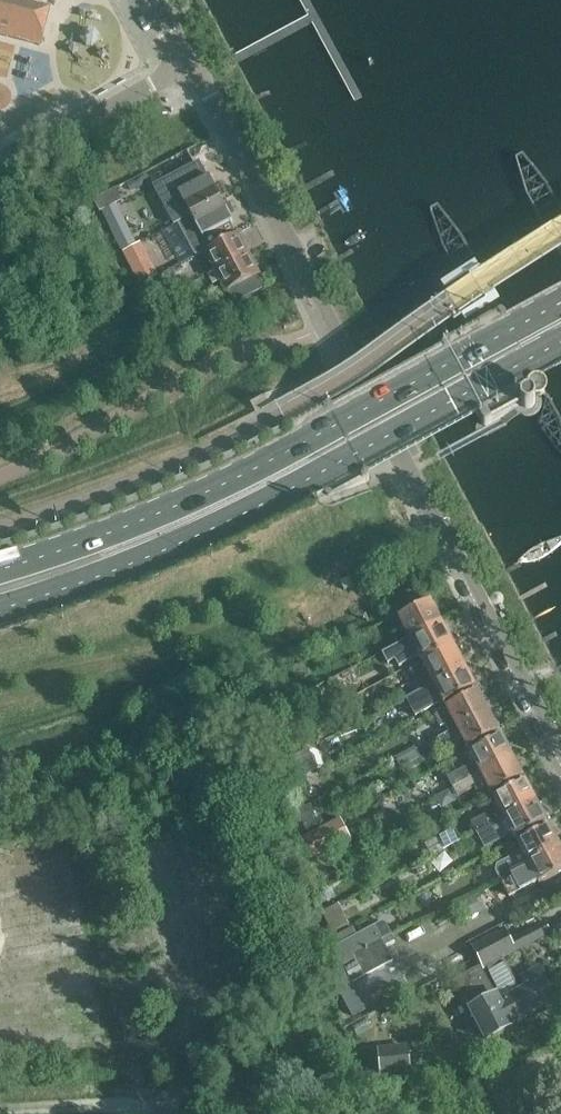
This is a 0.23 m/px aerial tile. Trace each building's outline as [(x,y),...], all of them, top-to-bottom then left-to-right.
[(40,46),(49,13),(39,10),(41,0),(0,0),(0,35),(40,46)] [(179,195),(191,217),(221,201),(209,178),(179,195)] [(198,254),(204,251),(228,239),(223,228),(233,223),(221,201),(191,217),(193,220),(183,225),(198,254)] [(204,251),(215,272),(248,255),(243,246),(244,244),(240,237),(238,236),(237,234),(228,239),(204,251)] [(248,255),(215,272),(208,276),(213,285),(220,282),(225,293),(227,292),(234,305),(265,288),(259,276),(258,273),(259,271),(255,264),(253,264),(248,255)] [(140,286),(150,304),(166,295),(157,277),(140,286)] [(545,385),(534,366),(505,312),(504,310),(502,309),(498,310),(444,339),(443,340),(442,342),(442,344),(443,346),(479,415),(476,417),(475,421),(476,425),(478,428),(482,429),(486,429),(508,418),(506,416),(519,408),(522,410),(526,411),(532,410),(536,408),(539,405),(541,400),(541,396),(539,392),(542,390),(544,389),(545,387),(545,385)] [(339,583),(345,594),(355,589),(349,578),(339,583)] [(399,618),(409,639),(441,622),(436,613),(437,611),(433,604),(431,604),(430,602),(422,606),(399,618)] [(441,622),(409,639),(382,653),(388,664),(395,660),(399,667),(419,657),(420,659),(452,643),(451,641),(452,639),(448,632),(446,631),(441,622)] [(421,689),(421,690),(433,684),(465,667),(460,658),(461,656),(457,649),(455,649),(454,647),(422,663),(429,677),(413,685),(417,692),(421,689)] [(290,670),(296,681),(309,675),(303,663),(290,670)] [(442,700),(444,704),(475,688),(474,686),(475,684),(472,677),(469,676),(465,667),(433,684),(421,690),(405,698),(414,715),(442,700)] [(441,714),(450,732),(488,712),(483,703),(484,701),(481,694),(478,694),(477,692),(446,708),(447,711),(441,714)] [(488,712),(450,732),(451,733),(440,739),(445,747),(462,738),(468,749),(499,733),(498,731),(499,728),(495,722),(493,721),(488,712)] [(450,776),(456,787),(512,757),(507,748),(508,746),(505,739),(502,739),(501,736),(470,753),(475,763),(450,776)] [(512,757),(456,787),(461,796),(486,783),(491,794),(523,778),(522,776),(523,773),(519,766),(517,766),(512,757)] [(472,823),(477,833),(536,802),(531,793),(532,791),(528,784),(526,783),(525,781),(493,798),(499,809),(472,823)] [(295,812),(296,816),(312,807),(311,805),(304,808),(300,785),(292,789),(297,811),(295,812)] [(536,802),(477,833),(482,842),(509,828),(515,839),(546,823),(545,820),(546,818),(543,811),(540,811),(536,802)] [(312,807),(296,816),(300,834),(319,826),(312,807)] [(496,872),(499,878),(559,847),(555,838),(556,836),(552,829),(550,828),(548,826),(517,843),(525,857),(496,872)] [(302,842),(307,867),(324,858),(323,855),(333,850),(324,830),(302,842)] [(499,878),(509,897),(538,882),(539,884),(560,872),(560,850),(559,847),(499,878)] [(354,956),(355,958),(384,942),(382,939),(392,933),(384,920),(357,935),(353,927),(329,940),(342,963),(354,956)] [(487,968),(504,1000),(507,999),(519,1022),(558,1001),(541,968),(521,978),(527,989),(520,992),(503,960),(516,953),(552,935),(545,921),(509,940),(504,930),(473,947),(485,969),(487,968)] [(416,963),(427,983),(468,961),(458,941),(416,963)] [(384,942),(355,958),(365,976),(394,960),(384,942)] [(507,999),(504,1000),(500,1003),(481,968),(458,980),(489,1039),(512,1027),(511,1026),(519,1022),(507,999)] [(378,1048),(381,1077),(412,1074),(409,1045),(378,1048)]
